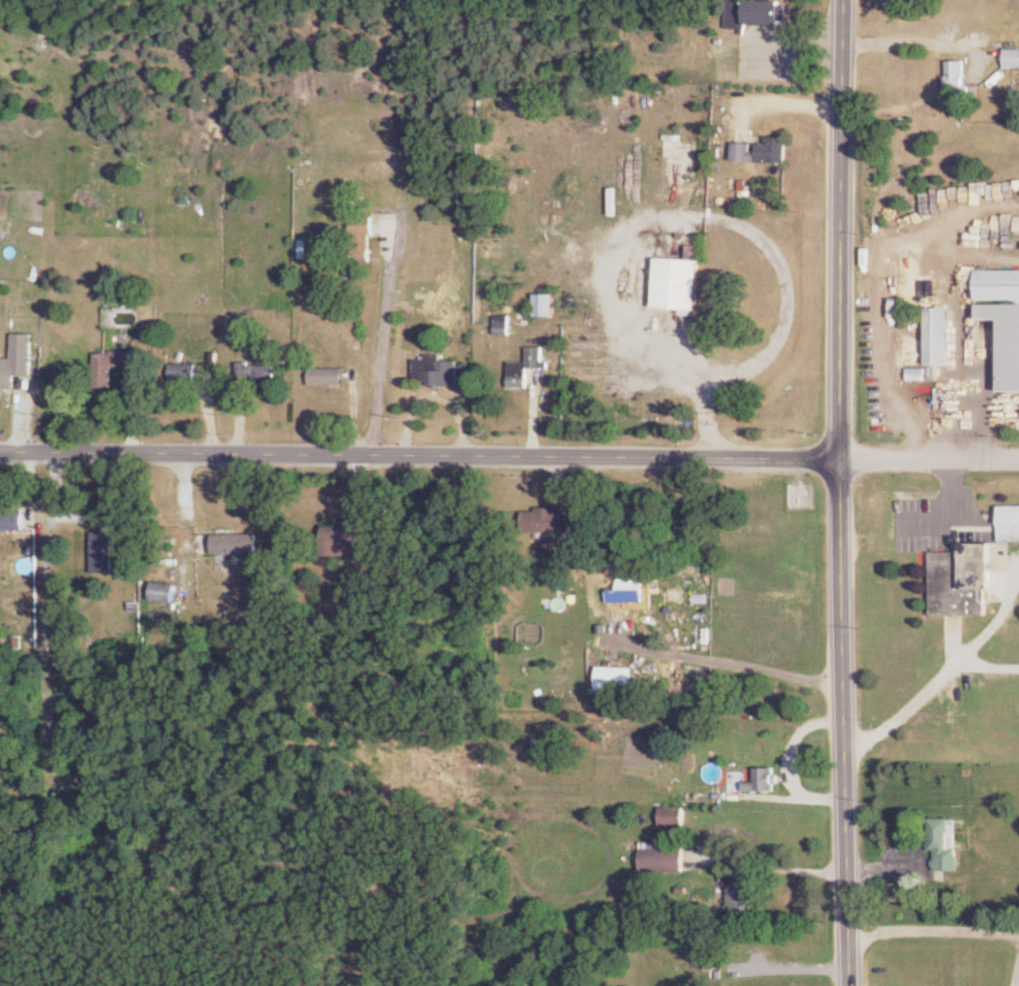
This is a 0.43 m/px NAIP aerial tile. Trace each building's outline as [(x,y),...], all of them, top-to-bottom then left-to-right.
[(726,24),(783,26),(784,0),(727,0),(726,24)] [(1005,49),(1005,67),(1018,67),(1018,49),(1005,49)] [(966,61),(947,61),(947,89),(952,89),(952,99),(966,99),(966,61)] [(788,137),(768,137),(767,144),(733,142),(733,161),(787,163),(788,137)] [(371,217),(352,217),(352,256),(371,256),(371,217)] [(697,311),(699,260),(657,258),(654,309),(697,311)] [(977,270),(977,301),(1018,301),(1018,270),(977,270)] [(554,293),(535,293),(535,316),(554,316),(554,293)] [(977,304),(977,320),(1000,320),(1000,390),(1018,390),(1018,304),(977,304)] [(927,379),(938,379),(938,365),(949,365),(949,308),(927,308),(927,379)] [(510,334),(511,315),(496,315),(496,333),(510,334)] [(13,333),(13,358),(0,358),(0,386),(14,387),(14,375),(32,375),(33,333),(13,333)] [(510,361),(509,386),(528,387),(529,367),(545,368),(546,347),(528,346),(528,361),(510,361)] [(98,349),(98,383),(111,383),(112,366),(135,367),(135,350),(98,349)] [(458,360),(441,360),(441,355),(415,355),(415,384),(458,384),(458,360)] [(197,363),(170,363),(170,382),(197,382),(197,363)] [(252,384),(274,384),(275,365),(239,364),(239,375),(252,375),(252,384)] [(311,384),(345,384),(345,369),(311,369),(311,384)] [(1000,541),(1018,541),(1018,505),(999,505),(1000,541)] [(523,531),(567,531),(567,508),(524,507),(523,531)] [(0,529),(25,529),(25,510),(0,510),(0,529)] [(324,525),(323,557),(364,557),(364,539),(369,539),(370,520),(345,520),(345,526),(324,525)] [(93,572),(113,572),(113,531),(93,531),(93,572)] [(258,534),(214,534),(214,553),(258,553),(258,534)] [(931,615),(989,615),(989,543),(961,543),(961,552),(931,552),(931,615)] [(643,577),(618,577),(618,591),(608,591),(608,601),(643,601),(643,577)] [(152,601),(175,601),(175,583),(152,583),(152,601)] [(630,667),(597,666),(596,690),(629,691),(630,667)] [(775,792),(775,768),(755,768),(755,782),(745,782),(745,772),(727,772),(727,792),(775,792)] [(661,827),(683,827),(683,807),(661,807),(661,827)] [(959,831),(950,831),(950,819),(930,819),(930,852),(934,852),(934,871),(959,871),(959,831)] [(752,910),(752,880),(738,880),(738,887),(728,887),(728,910),(752,910)]
